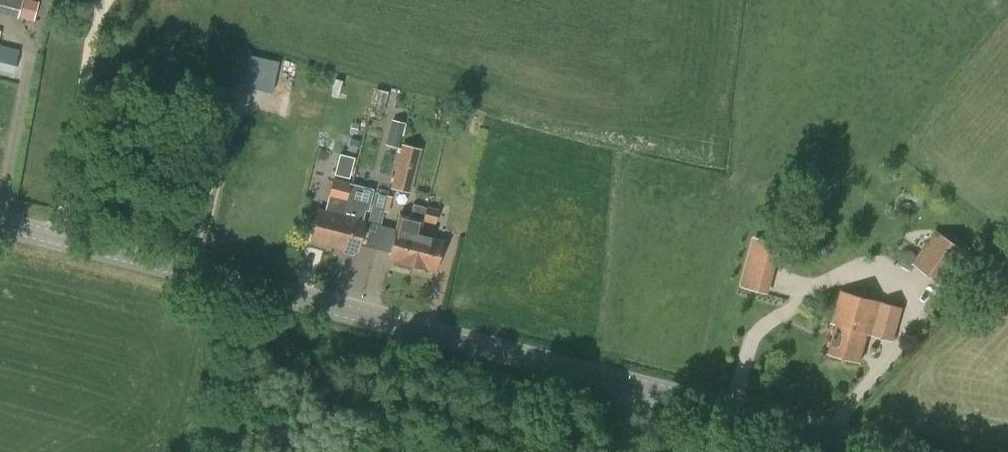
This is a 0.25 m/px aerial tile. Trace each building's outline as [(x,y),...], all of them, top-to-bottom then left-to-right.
[(17,20),(22,1),(17,0),(0,0),(0,15),(17,20)] [(278,62),(248,55),(240,86),(271,93),(278,62)] [(405,123),(392,119),(385,144),(398,148),(405,123)] [(401,144),(390,188),(411,193),(421,149),(401,144)] [(348,177),(353,157),(339,153),(333,173),(348,177)] [(345,200),(345,198),(349,183),(332,178),(328,195),(345,200)] [(367,222),(380,226),(387,196),(375,192),(367,222)] [(310,241),(333,247),(344,204),(335,202),(332,214),(317,210),(310,241)] [(344,204),(333,247),(342,249),(343,254),(352,256),(356,253),(364,222),(351,218),(353,207),(344,204)] [(409,270),(410,266),(418,234),(422,221),(425,207),(413,204),(410,216),(399,213),(387,260),(397,263),(396,267),(409,270)] [(425,207),(422,221),(434,224),(438,210),(425,207)] [(912,264),(946,289),(970,254),(936,230),(912,264)] [(418,234),(410,266),(434,272),(442,240),(418,234)] [(740,287),(769,294),(782,245),(754,237),(740,287)] [(902,309),(841,292),(832,324),(836,325),(828,353),(861,363),(869,334),(893,341),(902,309)]
